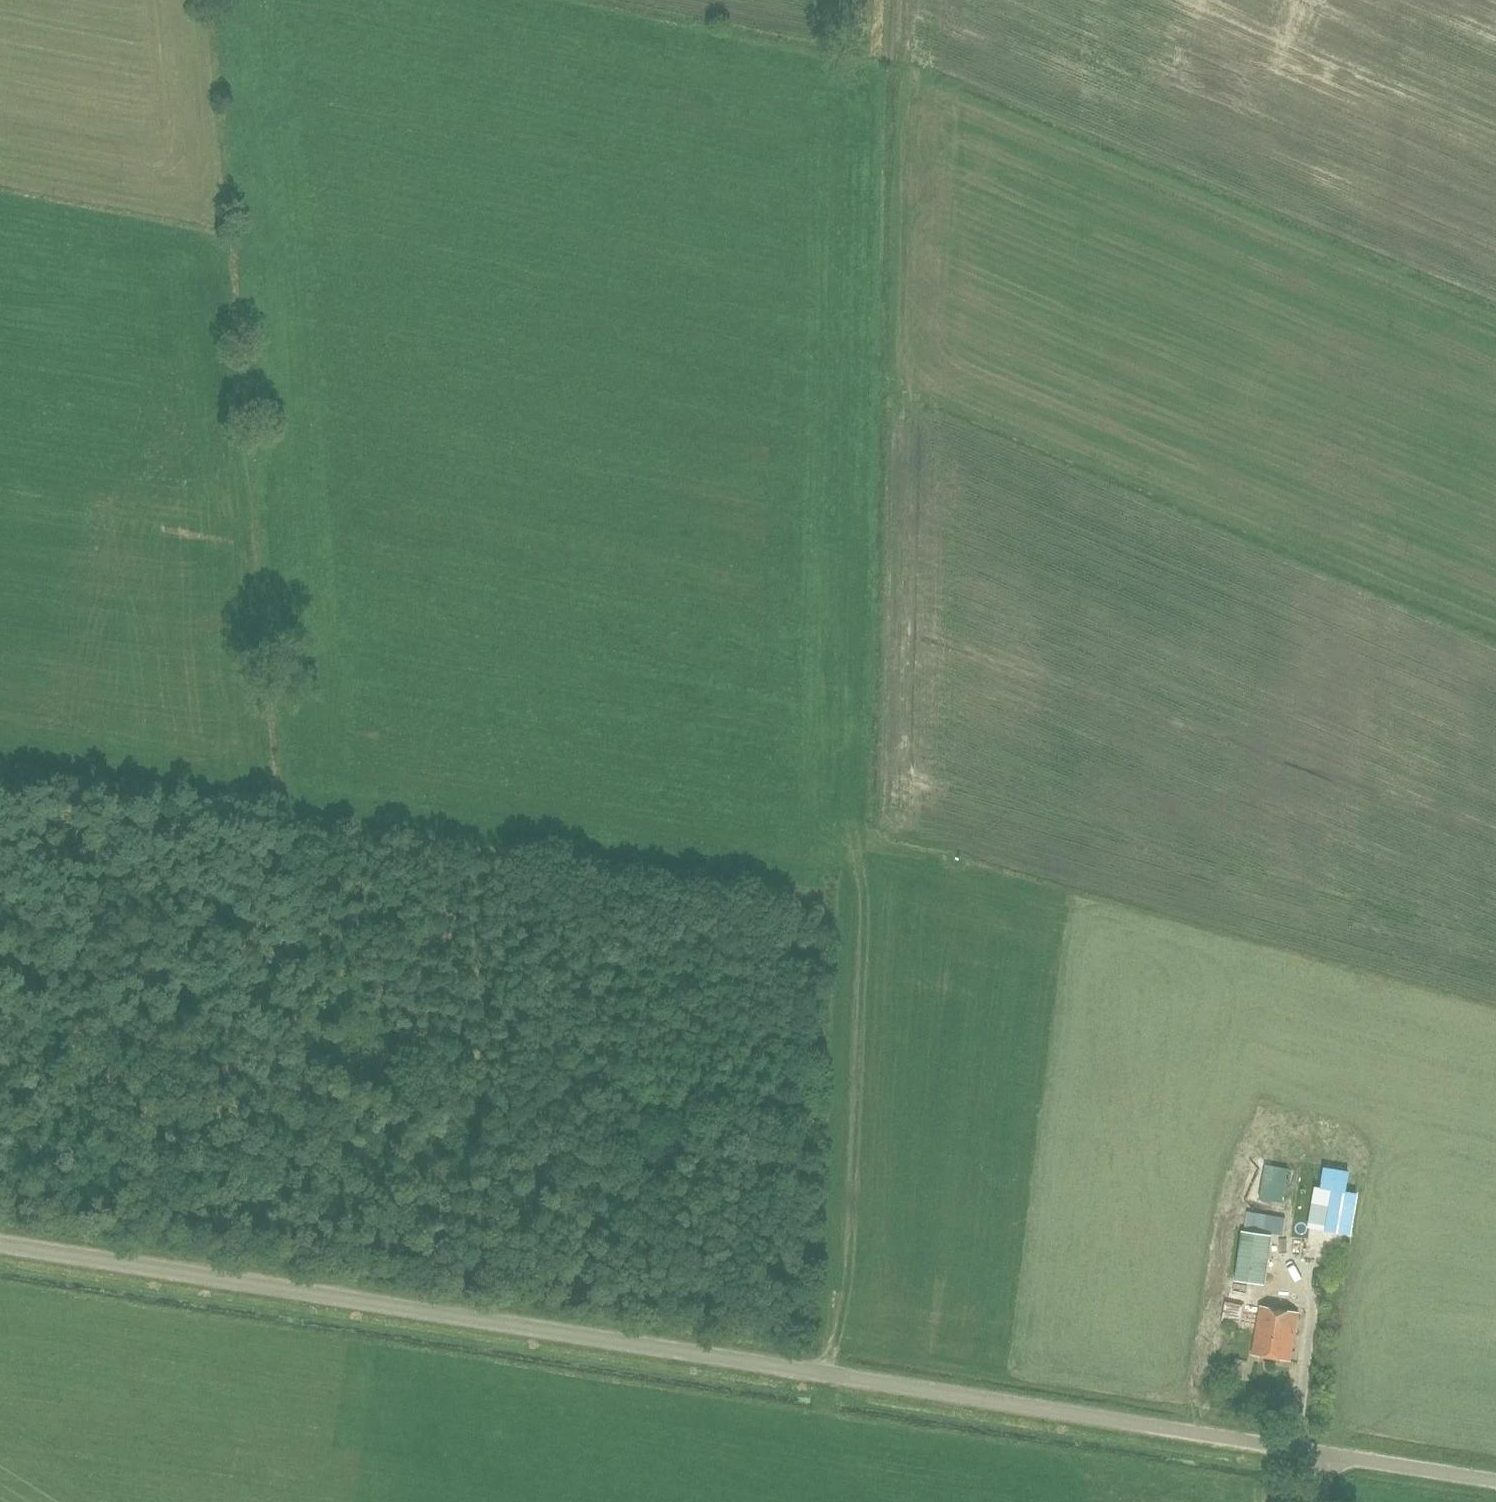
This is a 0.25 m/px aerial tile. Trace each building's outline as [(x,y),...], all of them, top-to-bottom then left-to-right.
[(1255,1209),(1280,1208),(1279,1199),(1255,1201),(1255,1209)] [(1250,1267),(1249,1287),(1271,1288),(1272,1270),(1253,1269),(1254,1251),(1271,1253),(1273,1225),(1245,1223),(1241,1266),(1250,1267)] [(1224,1315),(1243,1315),(1243,1300),(1224,1300),(1224,1315)] [(1290,1361),(1298,1312),(1260,1305),(1252,1354),(1290,1361)] [(1240,1358),(1239,1371),(1256,1372),(1257,1359),(1240,1358)]
